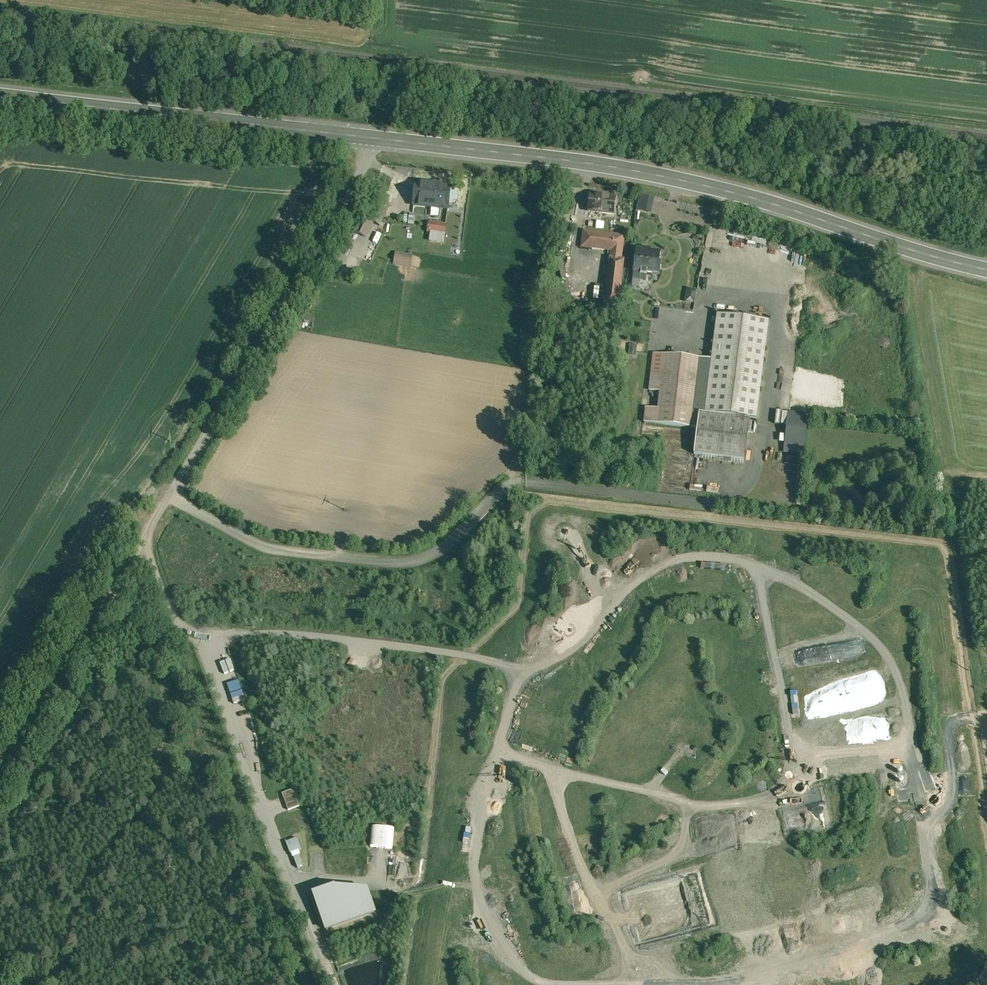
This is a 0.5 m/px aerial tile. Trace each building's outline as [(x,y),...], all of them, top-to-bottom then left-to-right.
[(450,188),(416,185),(414,205),(448,208),(450,188)] [(389,191),(379,186),(374,196),(384,201),(389,191)] [(639,194),(634,210),(648,214),(653,198),(639,194)] [(615,202),(589,197),(587,213),(612,217),(615,202)] [(390,204),(377,198),(368,217),(366,220),(367,220),(380,226),(390,204)] [(555,215),(555,222),(567,223),(567,216),(555,215)] [(366,220),(362,218),(355,232),(365,237),(372,223),(366,220)] [(446,225),(429,223),(428,232),(445,234),(446,225)] [(623,236),(584,231),(582,247),(591,248),(612,250),(610,258),(603,306),(617,308),(624,260),(621,260),(623,236)] [(354,242),(343,236),(335,250),(345,256),(346,256),(354,242)] [(660,253),(649,252),(649,250),(642,249),(642,251),(636,250),(633,271),(641,272),(641,275),(647,275),(647,273),(659,275),(661,264),(659,263),(660,253)] [(412,256),(396,253),(394,264),(402,266),(403,260),(411,262),(412,256)] [(561,257),(555,258),(558,278),(565,277),(561,257)] [(682,302),(693,304),(696,289),(685,287),(682,302)] [(561,290),(551,289),(549,305),(559,306),(561,290)] [(768,320),(718,314),(705,414),(704,414),(704,415),(750,421),(750,419),(755,420),(768,320)] [(697,358),(664,355),(662,374),(651,373),(649,391),(660,392),(658,409),(646,408),(645,423),(697,429),(699,414),(691,413),(696,375),(697,358)] [(704,415),(699,414),(697,429),(694,455),(745,461),(750,421),(704,415)] [(808,416),(788,414),(784,444),(804,447),(808,416)] [(694,440),(661,437),(656,491),(688,494),(694,440)] [(229,658),(217,663),(222,674),(234,669),(229,658)] [(225,684),(230,699),(242,695),(237,680),(225,684)] [(285,811),(299,805),(292,788),(279,793),(285,811)] [(394,848),(394,828),(369,827),(368,848),(394,848)] [(468,836),(469,831),(462,830),(461,842),(465,843),(466,835),(468,836)] [(301,848),(297,838),(287,842),(291,852),(301,848)] [(302,852),(292,855),(294,861),(304,857),(302,852)] [(317,931),(320,931),(376,914),(376,906),(372,906),(367,889),(324,888),(304,894),(309,908),(309,904),(317,931)]
